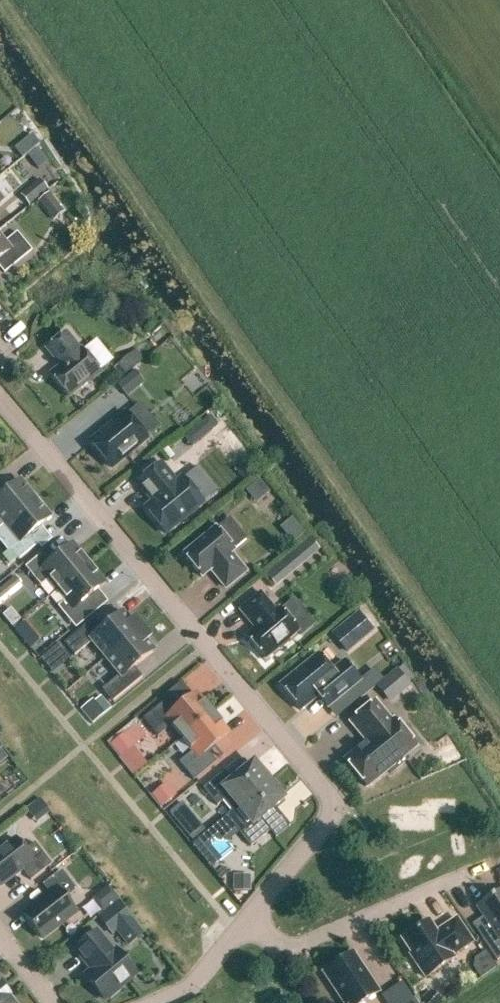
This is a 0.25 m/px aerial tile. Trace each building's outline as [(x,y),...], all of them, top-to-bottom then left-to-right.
[(32,135),(15,149),(23,159),(40,145),(32,135)] [(21,196),(30,206),(50,189),(40,179),(21,196)] [(50,194),(39,203),(54,221),(65,212),(50,194)] [(4,273),(32,250),(17,232),(5,242),(0,236),(0,267),(4,273)] [(60,366),(50,374),(69,397),(88,382),(89,383),(101,373),(81,349),(80,349),(66,332),(46,349),(60,366)] [(114,369),(122,379),(144,359),(136,349),(114,369)] [(157,376),(144,361),(107,391),(120,407),(157,376)] [(146,439),(126,415),(91,444),(111,468),(146,439)] [(217,427),(209,417),(199,425),(204,432),(210,433),(217,427)] [(176,484),(161,465),(138,483),(154,503),(145,509),(165,534),(203,504),(183,479),(176,484)] [(258,477),(243,489),(257,506),(272,494),(258,477)] [(20,479),(0,496),(0,518),(5,524),(36,498),(20,479)] [(36,498),(5,524),(0,528),(0,537),(11,551),(19,561),(39,544),(31,535),(51,517),(36,498)] [(282,527),(295,542),(306,533),(293,517),(282,527)] [(211,570),(226,588),(246,573),(230,554),(235,551),(217,529),(184,556),(202,577),(211,570)] [(44,552),(25,568),(41,587),(49,580),(57,590),(89,564),(72,544),(52,561),(44,552)] [(292,552),(265,575),(275,586),(302,563),(292,552)] [(89,564),(57,590),(66,600),(58,607),(73,626),(92,610),(85,601),(106,584),(89,564)] [(277,611),(261,593),(240,611),(255,629),(246,637),(265,660),(299,632),(280,609),(277,611)] [(91,642),(105,659),(142,629),(134,619),(130,622),(122,613),(102,630),(94,620),(64,644),(74,656),(91,642)] [(374,633),(357,614),(337,632),(354,651),(374,633)] [(14,631),(30,649),(42,639),(26,621),(14,631)] [(142,629),(105,659),(119,676),(103,690),(113,702),(142,678),(134,668),(154,651),(146,642),(150,639),(142,629)] [(361,681),(344,661),(332,671),(318,654),(280,685),(301,711),(329,689),(338,700),(361,681)] [(376,688),(378,686),(384,681),(375,670),(367,677),(376,688)] [(378,686),(392,702),(410,686),(397,670),(378,686)] [(171,726),(182,739),(213,713),(196,693),(179,707),(173,710),(165,700),(143,719),(158,737),(171,726)] [(88,700),(94,716),(109,710),(102,694),(88,700)] [(368,743),(345,762),(366,787),(387,770),(391,774),(408,760),(404,756),(415,747),(394,721),(392,724),(375,703),(351,722),(368,743)] [(179,762),(194,781),(216,762),(208,753),(212,747),(229,734),(213,713),(182,739),(193,751),(179,762)] [(110,745),(119,758),(147,737),(137,725),(110,745)] [(229,796),(238,807),(271,779),(266,773),(261,772),(253,763),(230,782),(222,773),(203,789),(217,806),(229,796)] [(235,827),(251,847),(270,831),(261,818),(284,800),(276,791),(277,786),(271,779),(238,807),(225,816),(235,827)] [(178,801),(165,784),(149,797),(162,814),(178,801)] [(183,804),(171,813),(178,822),(190,812),(183,804)] [(281,827),(294,815),(284,804),(271,816),(281,827)] [(24,850),(15,839),(0,851),(0,885),(1,886),(22,869),(31,880),(51,865),(34,842),(24,850)] [(23,915),(41,939),(75,913),(65,900),(77,891),(62,871),(43,886),(50,895),(23,915)] [(234,892),(230,892),(242,907),(255,893),(251,893),(251,876),(234,876),(234,892)] [(483,940),(497,962),(499,960),(499,891),(477,907),(494,932),(483,940)] [(99,918),(112,934),(116,930),(128,945),(142,934),(131,919),(118,903),(99,918)] [(427,922),(403,938),(413,953),(410,955),(426,979),(453,960),(451,957),(473,943),(457,919),(441,930),(442,931),(436,935),(427,922)] [(116,952),(113,954),(96,934),(76,951),(93,971),(85,977),(104,1000),(108,997),(111,1000),(121,991),(119,988),(135,974),(116,952)] [(379,993),(353,953),(323,973),(343,1002),(363,1002),(379,993)] [(404,985),(384,999),(387,1002),(413,1002),(415,1002),(404,985)] [(6,998),(8,997),(0,986),(0,1002),(10,1002),(6,998)]
